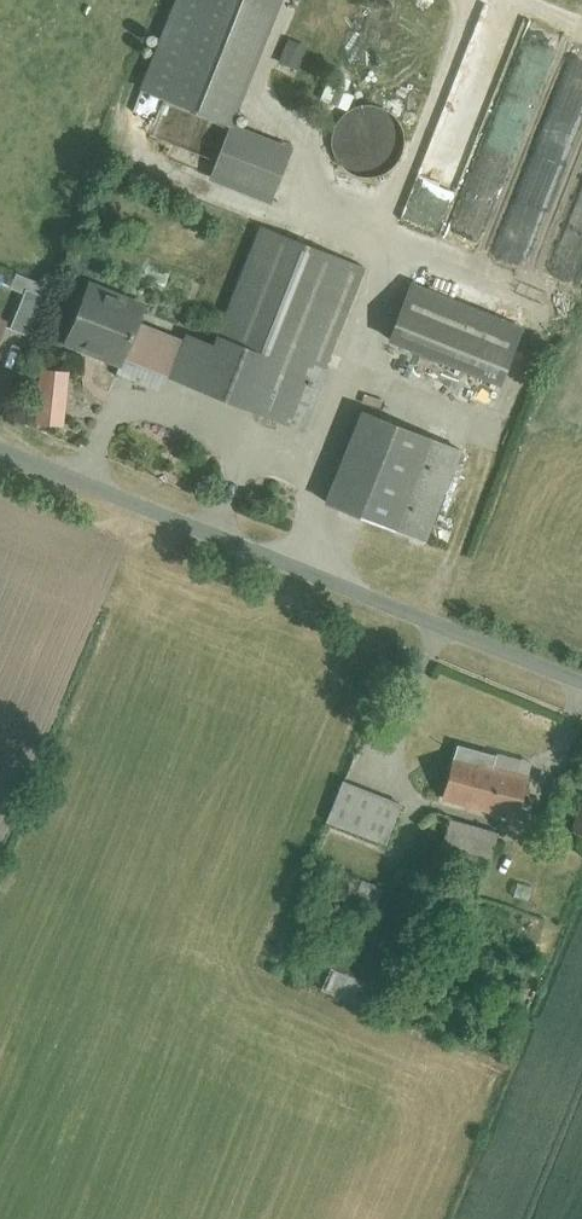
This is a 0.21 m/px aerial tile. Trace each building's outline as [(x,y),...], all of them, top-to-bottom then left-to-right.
[(148,89),(242,123),(288,0),(181,0),(148,89)] [(334,139),(337,161),(352,177),(377,182),(393,175),(406,158),(408,138),(393,115),(379,109),(355,112),(344,120),(334,139)] [(240,129),(215,182),(272,208),(297,156),(240,129)] [(262,228),(213,353),(144,326),(149,311),(90,288),(66,349),(124,372),(129,358),(308,428),(370,271),(262,228)] [(420,284),(396,342),(505,387),(529,329),(420,284)] [(12,331),(28,339),(46,302),(30,294),(12,331)] [(9,327),(0,323),(0,349),(9,327)] [(45,372),(41,427),(66,429),(70,374),(45,372)] [(370,417),(332,503),(427,545),(465,459),(370,417)] [(456,753),(442,799),(520,823),(534,778),(456,753)] [(345,781),(328,827),(390,849),(407,803),(345,781)] [(453,819),(443,846),(496,865),(505,838),(453,819)] [(338,968),(327,994),(369,1011),(380,986),(338,968)]
